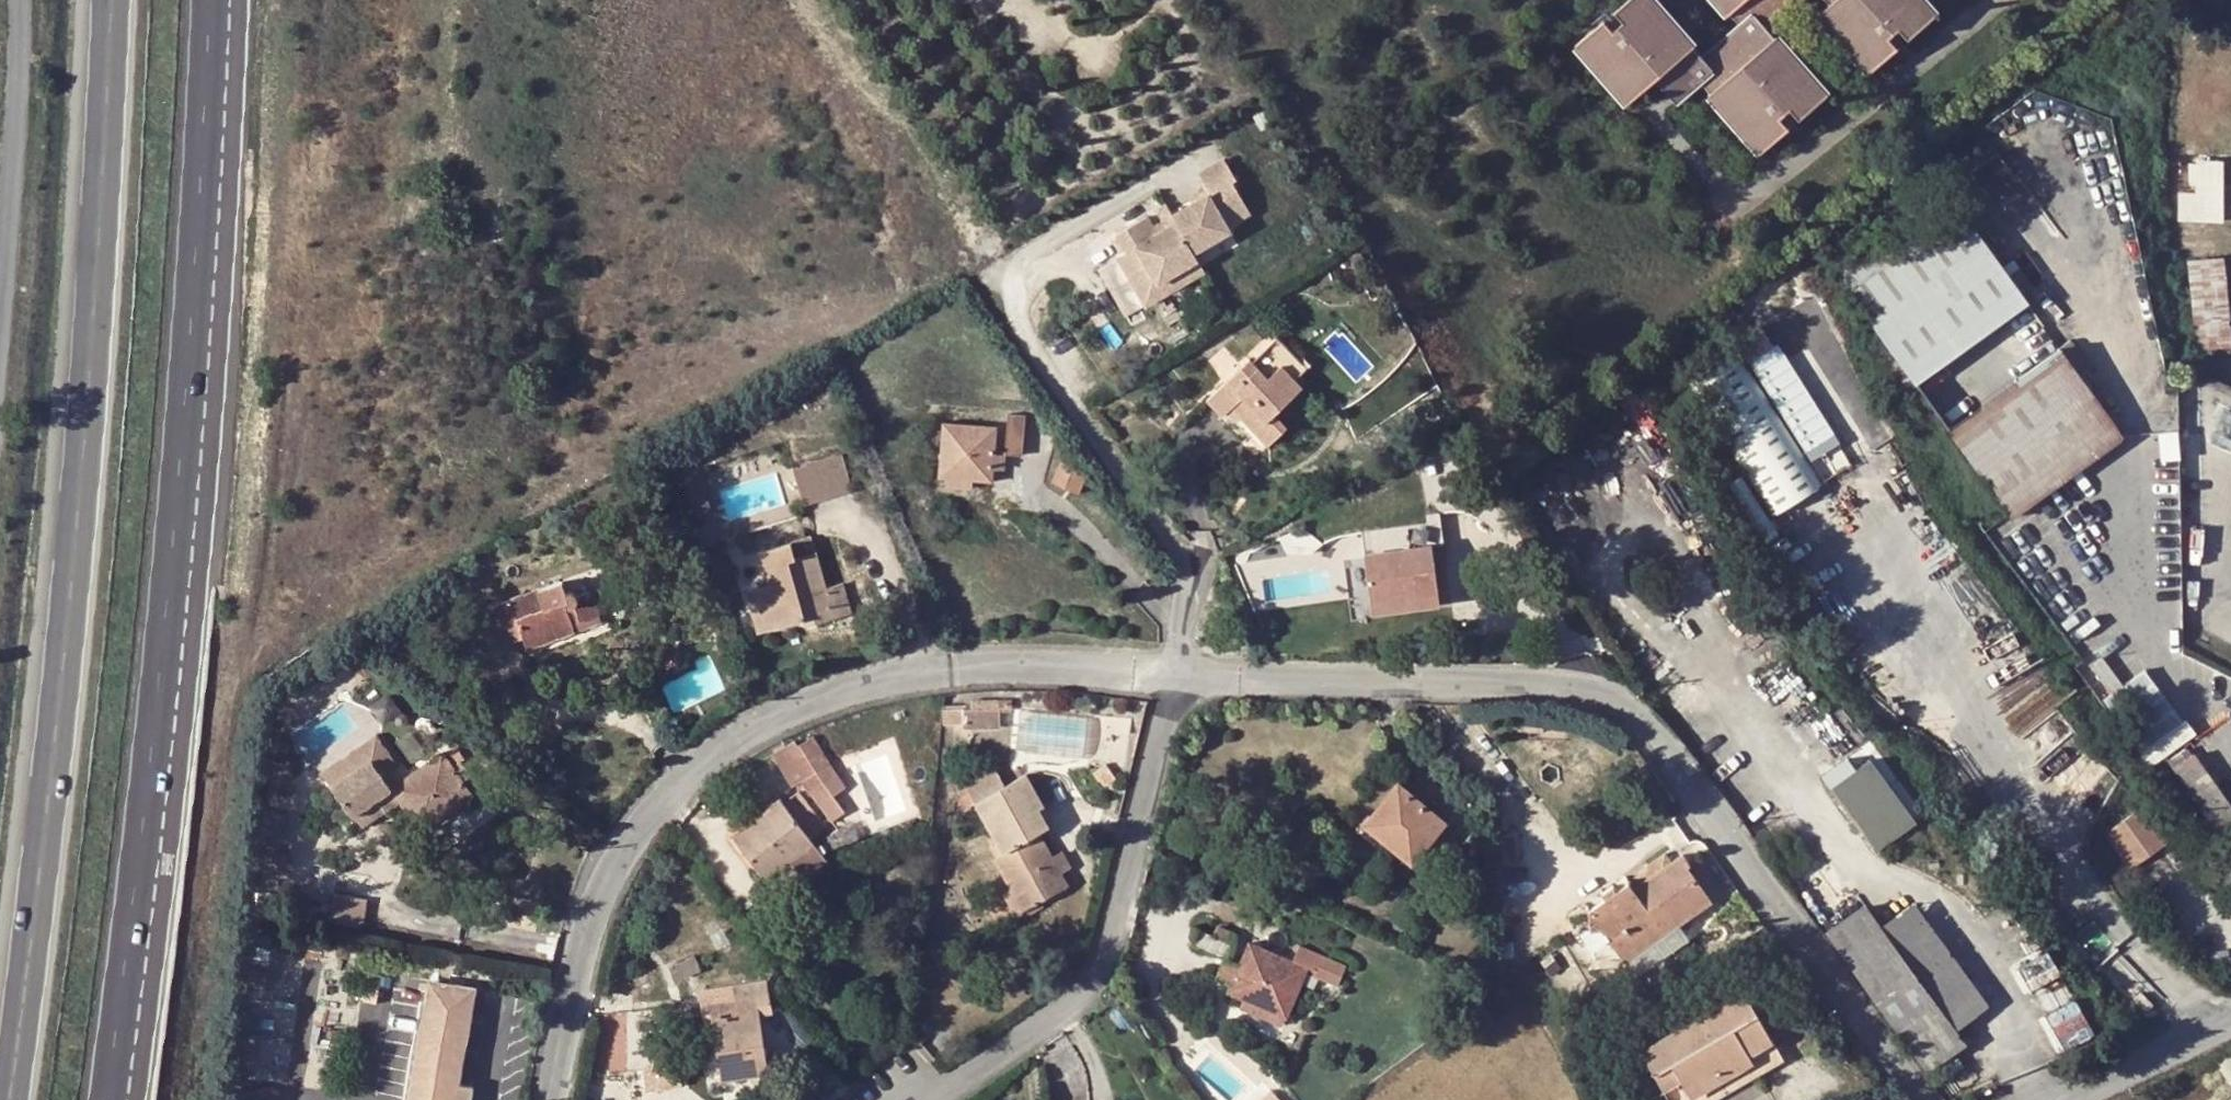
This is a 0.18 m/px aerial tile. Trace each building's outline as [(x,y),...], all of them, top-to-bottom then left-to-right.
[(1735,13),(1739,10),(1747,23),(1705,58),(1695,48),(1701,43),(1663,0),(1632,0),(1623,7),(1631,17),(1618,29),(1609,19),(1584,41),(1636,102),(1662,78),(1685,101),(1709,80),(1771,148),(1797,125),(1789,116),(1797,108),(1806,117),(1837,90),(1789,35),(1787,37),(1776,23),(1802,0),(1724,0),(1735,13)] [(1840,4),(1829,14),(1880,71),(1908,43),(1900,34),(1912,23),(1922,32),(1948,10),(1939,0),(1836,0),(1840,4)] [(1258,109),(1247,114),(1254,129),(1264,124),(1258,109)] [(2223,219),(2222,158),(2192,158),(2192,162),(2186,162),(2186,179),(2192,179),(2193,190),(2176,191),(2176,219),(2223,219)] [(1107,238),(1118,258),(1128,254),(1150,289),(1190,264),(1185,258),(1228,235),(1223,227),(1243,216),(1225,184),(1230,181),(1218,160),(1191,174),(1205,198),(1167,220),(1171,229),(1151,240),(1138,223),(1107,238)] [(1942,188),(1831,269),(1884,342),(1911,380),(2022,300),(1957,209),(1943,189),(1942,188)] [(1354,249),(1344,255),(1351,267),(1361,261),(1354,249)] [(1118,258),(1110,263),(1140,312),(1199,278),(1190,264),(1150,289),(1128,254),(1118,258)] [(2230,347),(2230,342),(2227,256),(2188,257),(2193,348),(2230,347)] [(1292,382),(1306,369),(1278,339),(1251,365),(1247,360),(1206,398),(1222,415),(1231,406),(1270,447),(1286,432),(1272,417),(1300,391),(1292,382)] [(1777,386),(1786,378),(1782,374),(1796,362),(1780,342),(1756,362),(1777,386)] [(1867,353),(1926,437),(1945,424),(1911,380),(1884,342),(1867,353)] [(1734,343),(1680,372),(1762,512),(1817,482),(1734,343)] [(1945,424),(2008,513),(2119,433),(2055,345),(1945,424)] [(1009,456),(1020,456),(1023,414),(1007,413),(1004,454),(1004,456),(1009,456)] [(975,478),(990,479),(992,468),(994,453),(997,429),(944,423),(939,474),(949,475),(975,478)] [(844,452),(794,466),(805,505),(855,490),(844,452)] [(1004,454),(994,453),(992,468),(1007,470),(1009,456),(1004,456),(1004,454)] [(1051,481),(1075,491),(1085,469),(1060,459),(1051,481)] [(975,478),(949,475),(947,488),(974,491),(975,478)] [(1368,523),(1369,532),(1439,525),(1443,556),(1455,554),(1448,504),(1435,506),(1436,514),(1368,523)] [(1379,595),(1448,587),(1443,556),(1439,525),(1369,532),(1379,595)] [(819,557),(811,532),(760,548),(769,582),(746,590),(760,632),(816,616),(818,624),(854,614),(845,580),(827,585),(821,564),(814,567),(811,560),(819,557)] [(523,637),(526,646),(576,630),(573,622),(601,612),(595,592),(577,598),(575,590),(566,593),(562,580),(484,607),(498,645),(523,637)] [(1380,605),(1449,597),(1448,587),(1379,595),(1380,605)] [(940,701),(938,720),(956,723),(959,704),(940,701)] [(956,723),(999,729),(1002,709),(959,704),(956,723)] [(372,725),(326,754),(336,771),(325,778),(354,822),(395,796),(417,830),(472,794),(459,774),(470,767),(465,757),(453,765),(449,758),(441,747),(386,782),(378,769),(393,760),(372,725)] [(820,750),(808,735),(792,747),(805,762),(820,750)] [(453,765),(465,757),(469,755),(466,748),(463,742),(451,749),(454,755),(449,758),(453,765)] [(805,762),(792,747),(773,764),(785,779),(794,772),(816,798),(821,793),(828,802),(835,796),(805,762)] [(1869,749),(1827,785),(1852,814),(1848,817),(1863,834),(1867,830),(1881,847),(1923,811),(1869,749)] [(2225,844),(2230,840),(2230,806),(2194,753),(2169,769),(2185,790),(2182,791),(2187,797),(2191,794),(2225,844)] [(314,761),(325,778),(336,771),(326,754),(314,761)] [(994,771),(963,787),(971,802),(1001,785),(994,771)] [(1001,785),(971,802),(994,839),(1004,855),(1038,837),(1051,829),(1042,812),(1049,808),(1028,771),(1001,785)] [(1409,859),(1443,821),(1396,779),(1367,813),(1396,837),(1391,843),(1409,859)] [(728,832),(760,872),(785,852),(806,836),(824,823),(796,786),(779,798),(776,794),(728,832)] [(971,802),(963,787),(952,792),(961,807),(971,802)] [(2104,832),(2127,864),(2166,838),(2141,805),(2104,832)] [(785,852),(799,871),(821,855),(806,836),(785,852)] [(1027,912),(1069,889),(1062,877),(1053,863),(1038,837),(1004,855),(997,859),(1014,889),(1027,912)] [(1624,881),(1611,890),(1606,884),(1594,892),(1599,899),(1583,909),(1588,926),(1602,920),(1621,945),(1639,971),(1687,934),(1676,921),(1707,898),(1682,862),(1685,860),(1679,851),(1650,873),(1629,889),(1624,881)] [(1062,877),(1076,870),(1067,856),(1053,863),(1062,877)] [(1650,873),(1643,866),(1624,881),(1629,889),(1650,873)] [(1005,895),(1019,917),(1027,912),(1014,889),(1005,895)] [(1870,919),(1944,1026),(1982,998),(1908,894),(1870,919)] [(363,900),(328,895),(325,916),(359,922),(363,900)] [(1824,931),(1925,1071),(1931,1066),(1940,1080),(1954,1071),(1945,1057),(1959,1048),(1944,1026),(1870,919),(1861,905),(1824,931)] [(1215,920),(1210,931),(1231,941),(1236,930),(1215,920)] [(1222,960),(1231,941),(1210,931),(1194,924),(1186,943),(1222,960)] [(1322,953),(1300,942),(1292,958),(1315,968),(1322,953)] [(1231,982),(1228,989),(1243,995),(1280,1012),(1284,1013),(1305,969),(1249,944),(1237,968),(1231,982)] [(690,951),(668,959),(676,980),(698,972),(690,951)] [(1346,964),(1322,953),(1315,968),(1312,974),(1336,986),(1346,964)] [(1215,975),(1231,982),(1237,968),(1222,960),(1215,975)] [(472,1084),(457,1081),(473,986),(431,980),(410,1099),(470,1099),(472,1084)] [(709,1021),(718,1079),(766,1072),(758,1012),(767,1011),(763,980),(694,987),(698,1022),(709,1021)] [(1638,1047),(1667,1099),(1708,1099),(1784,1057),(1743,987),(1638,1047)] [(1238,1006),(1275,1023),(1280,1012),(1243,995),(1238,1006)] [(599,1011),(598,1068),(627,1068),(628,1011),(599,1011)]
